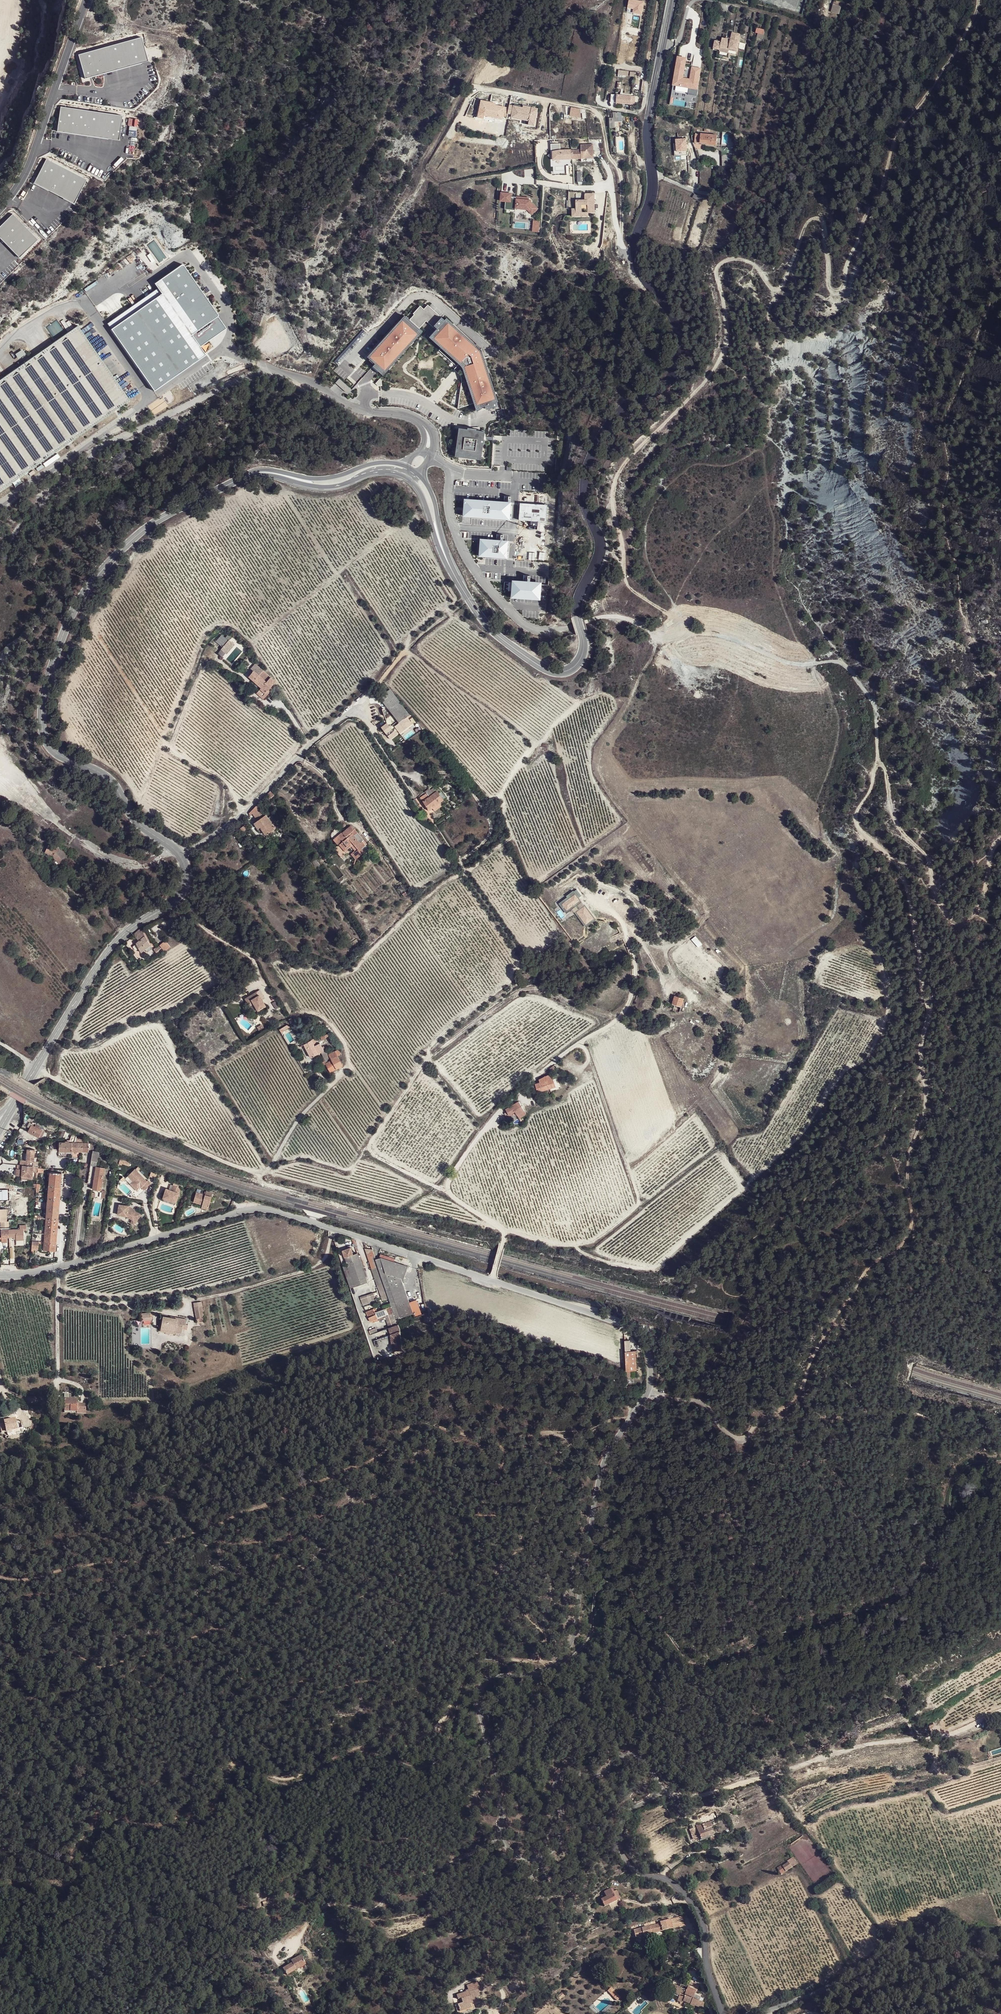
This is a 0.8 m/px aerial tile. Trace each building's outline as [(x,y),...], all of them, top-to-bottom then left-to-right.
[(832,3),(830,11),(839,14),(841,6),(832,3)] [(713,48),(720,49),(720,47),(729,49),(729,47),(737,48),(740,33),(732,32),(731,39),(722,37),(721,41),(715,40),(713,48)] [(141,37),(78,53),(84,77),(148,61),(141,37)] [(631,96),(617,95),(611,94),(610,103),(630,105),(631,96)] [(505,107),(506,106),(497,104),(497,101),(482,99),(479,116),(485,117),(486,114),(504,118),(504,116),(505,107)] [(505,107),(504,116),(508,117),(507,118),(520,121),(519,123),(524,124),(524,123),(534,125),(538,108),(514,103),(514,106),(510,105),(509,107),(505,107)] [(125,115),(61,105),(57,130),(121,140),(123,125),(125,115)] [(581,110),(572,108),(570,117),(581,119),(581,110)] [(615,122),(618,122),(622,122),(621,112),(611,113),(611,118),(609,118),(610,128),(616,127),(615,122)] [(717,134),(700,133),(700,134),(695,133),(695,142),(700,143),(699,144),(717,145),(717,144),(719,144),(720,138),(717,138),(717,134)] [(562,160),(577,159),(587,158),(587,157),(593,156),(592,144),(583,145),(583,150),(580,150),(560,151),(562,160)] [(721,147),(722,155),(722,165),(733,165),(733,155),(730,155),(730,147),(721,147)] [(551,152),(552,160),(562,160),(560,151),(551,152)] [(85,178),(45,157),(31,182),(70,204),(85,178)] [(495,198),(494,186),(484,187),(484,198),(495,198)] [(532,215),(539,208),(531,200),(520,199),(520,197),(512,197),(513,193),(500,192),(500,202),(505,202),(505,211),(517,212),(517,208),(528,209),(532,215)] [(595,211),(594,192),(584,192),(584,199),(575,199),(576,212),(582,212),(582,208),(585,207),(588,207),(589,211),(595,211)] [(13,213),(0,225),(0,240),(18,258),(38,239),(13,213)] [(151,301),(111,329),(154,390),(205,355),(198,345),(222,329),(215,319),(220,316),(183,263),(154,283),(158,288),(147,295),(151,301)] [(107,323),(111,329),(151,301),(147,295),(107,323)] [(434,327),(441,318),(427,305),(423,309),(420,306),(413,314),(414,315),(410,319),(420,328),(426,321),(434,327)] [(384,375),(424,332),(420,328),(410,319),(406,315),(367,357),(375,363),(373,366),(376,368),(384,375)] [(449,317),(445,321),(441,318),(434,327),(437,329),(429,337),(462,367),(477,410),(499,403),(483,349),(449,317)] [(130,400),(78,326),(0,380),(0,491),(130,400)] [(17,358),(25,354),(23,349),(15,353),(17,358)] [(351,391),(352,390),(339,378),(336,383),(346,392),(348,393),(349,392),(351,391)] [(485,433),(459,429),(455,457),(481,460),(483,444),(485,444),(485,440),(484,439),(485,433)] [(57,454),(43,463),(46,467),(60,457),(57,454)] [(464,501),(463,515),(509,519),(510,504),(464,501)] [(520,503),(519,520),(546,522),(547,505),(520,503)] [(480,541),(479,556),(506,558),(507,543),(480,541)] [(512,582),(511,593),(533,594),(534,583),(512,582)] [(533,594),(511,593),(511,597),(540,600),(541,584),(534,583),(533,594)] [(226,654),(234,645),(229,640),(221,649),(226,654)] [(267,682),(254,671),(249,677),(252,681),(257,684),(262,689),(257,694),(264,700),(269,694),(268,692),(276,681),(271,677),(267,682)] [(388,707),(398,700),(390,690),(380,697),(388,707)] [(413,720),(398,700),(388,707),(399,722),(404,719),(408,724),(413,720)] [(394,730),(393,727),(392,727),(391,727),(387,723),(382,727),(385,731),(388,732),(389,734),(388,734),(390,735),(395,731),(394,730)] [(438,792),(441,791),(440,789),(437,788),(435,788),(434,788),(431,790),(430,788),(425,792),(426,793),(420,798),(429,810),(432,808),(439,802),(443,799),(438,792)] [(442,806),(439,802),(432,808),(435,811),(442,806)] [(258,804),(249,813),(250,816),(253,814),(258,821),(254,823),(258,829),(260,827),(263,830),(266,835),(274,829),(278,827),(275,822),(272,824),(258,804)] [(353,830),(350,826),(343,833),(342,832),(334,840),(338,845),(334,849),(341,857),(346,853),(345,852),(344,850),(341,847),(343,845),(345,848),(350,844),(352,846),(356,851),(352,855),(356,859),(364,852),(363,850),(362,848),(365,845),(362,841),(360,843),(352,834),(351,832),(353,830)] [(276,832),(274,829),(266,835),(267,838),(276,832)] [(356,830),(352,834),(360,843),(362,841),(364,840),(356,830)] [(48,845),(45,852),(49,854),(52,855),(59,863),(66,858),(59,849),(53,846),(50,845),(48,845)] [(316,859),(312,862),(317,869),(321,866),(316,859)] [(586,924),(594,918),(584,907),(581,909),(578,904),(580,902),(577,899),(581,896),(576,890),(567,897),(568,899),(561,905),(567,912),(574,906),(578,911),(577,913),(586,924)] [(140,930),(134,934),(138,940),(134,943),(140,952),(145,949),(150,946),(151,945),(140,930)] [(695,936),(691,939),(698,948),(702,944),(695,936)] [(153,949),(157,954),(163,949),(164,951),(170,946),(165,940),(153,949)] [(248,1002),(252,999),(254,1003),(258,1010),(266,1006),(258,991),(246,998),(248,1002)] [(666,1001),(664,1007),(680,1012),(685,999),(674,995),(671,1003),(666,1001)] [(279,1029),(282,1034),(285,1030),(290,1027),(288,1024),(279,1029)] [(314,1038),(304,1044),(312,1057),(315,1055),(316,1056),(320,1054),(319,1053),(321,1052),(326,1060),(327,1059),(329,1058),(325,1050),(327,1049),(326,1047),(325,1047),(324,1046),(322,1047),(320,1043),(314,1046),(313,1043),(316,1041),(314,1038)] [(328,1062),(326,1063),(331,1072),(342,1065),(337,1056),(341,1053),(338,1049),(329,1054),(332,1060),(328,1062)] [(556,1086),(554,1079),(553,1075),(552,1072),(556,1069),(554,1066),(550,1069),(551,1070),(552,1073),(546,1076),(539,1079),(540,1082),(536,1083),(533,1086),(534,1090),(537,1090),(538,1092),(556,1086)] [(506,1109),(510,1115),(515,1112),(517,1115),(525,1111),(519,1101),(506,1109)] [(527,1114),(525,1111),(517,1115),(519,1119),(521,1118),(527,1114)] [(24,1127),(28,1129),(33,1120),(29,1118),(24,1127)] [(39,1137),(43,1130),(32,1125),(28,1131),(39,1137)] [(63,1138),(68,1128),(61,1125),(58,1131),(60,1132),(57,1139),(59,1139),(63,1138)] [(74,1136),(75,1132),(68,1128),(63,1138),(66,1139),(69,1134),(71,1135),(74,1136)] [(59,1143),(59,1151),(89,1151),(89,1143),(59,1143)] [(35,1150),(28,1149),(27,1160),(21,1160),(20,1165),(19,1165),(18,1172),(28,1173),(28,1178),(32,1179),(35,1150)] [(93,1153),(92,1153),(88,1183),(93,1184),(92,1189),(101,1190),(104,1168),(97,1166),(99,1152),(93,1151),(93,1153)] [(148,1181),(136,1169),(130,1175),(136,1182),(132,1186),(138,1191),(142,1187),(145,1190),(152,1183),(149,1180),(148,1181)] [(51,1172),(50,1185),(60,1186),(62,1173),(51,1172)] [(60,1186),(50,1185),(48,1202),(54,1202),(54,1203),(59,1203),(60,1186)] [(177,1203),(182,1189),(174,1186),(172,1191),(167,1189),(164,1199),(177,1203)] [(105,1198),(106,1192),(91,1190),(91,1197),(105,1198)] [(206,1195),(197,1193),(194,1203),(203,1205),(202,1208),(209,1210),(213,1197),(216,1198),(217,1193),(208,1190),(206,1195)] [(58,1219),(59,1203),(54,1203),(54,1202),(48,1202),(47,1218),(58,1219)] [(28,1204),(17,1204),(17,1213),(28,1213),(28,1204)] [(129,1206),(120,1205),(118,1215),(128,1216),(133,1220),(137,1223),(142,1215),(132,1208),(129,1208),(129,1206)] [(0,1221),(1,1226),(9,1226),(9,1221),(7,1221),(7,1213),(9,1213),(8,1209),(6,1209),(6,1211),(0,1211),(0,1221)] [(57,1227),(58,1219),(47,1218),(46,1226),(57,1227)] [(56,1235),(57,1227),(46,1226),(45,1234),(56,1235)] [(9,1230),(2,1230),(1,1228),(0,1227),(0,1237),(2,1237),(2,1239),(7,1239),(7,1237),(9,1237),(9,1230)] [(56,1242),(56,1235),(45,1234),(45,1242),(56,1242)] [(55,1251),(56,1242),(45,1242),(44,1250),(55,1251)] [(352,1277),(348,1279),(351,1288),(367,1282),(366,1277),(363,1270),(358,1253),(353,1254),(351,1248),(343,1250),(352,1277)] [(376,1259),(375,1255),(368,1257),(372,1269),(379,1267),(376,1259)] [(381,1257),(376,1259),(379,1267),(390,1299),(391,1302),(396,1317),(414,1314),(409,1300),(402,1278),(404,1279),(408,1266),(381,1257)] [(390,1299),(379,1267),(372,1269),(383,1301),(390,1299)] [(370,1293),(359,1297),(362,1306),(374,1302),(370,1293)] [(416,1298),(409,1300),(414,1314),(415,1317),(421,1315),(416,1298)] [(204,1317),(201,1302),(193,1303),(197,1318),(204,1317)] [(376,1308),(367,1312),(371,1322),(373,1321),(377,1320),(377,1321),(386,1318),(389,1328),(398,1325),(395,1317),(393,1312),(389,1314),(386,1308),(378,1311),(376,1308)] [(176,1329),(175,1332),(182,1334),(183,1325),(186,1325),(187,1319),(178,1318),(178,1319),(163,1316),(161,1327),(176,1329)] [(399,1327),(389,1328),(391,1348),(401,1347),(399,1327)] [(629,1341),(625,1341),(627,1369),(627,1370),(637,1369),(636,1351),(633,1351),(630,1351),(629,1341)] [(64,1411),(77,1411),(77,1413),(86,1413),(86,1404),(77,1403),(77,1399),(71,1399),(71,1394),(64,1394),(64,1411)] [(9,1436),(15,1434),(14,1430),(18,1429),(15,1419),(4,1421),(6,1432),(7,1431),(8,1434),(9,1436)] [(702,1825),(689,1830),(693,1839),(700,1837),(701,1839),(708,1836),(713,1834),(710,1827),(708,1828),(706,1825),(702,1826),(702,1825)] [(693,1839),(689,1830),(685,1832),(689,1843),(693,1842),(693,1839)] [(792,1855),(790,1856),(789,1857),(790,1859),(794,1865),(798,1862),(792,1855)] [(780,1874),(781,1873),(794,1865),(790,1859),(785,1863),(781,1865),(780,1864),(776,1867),(780,1874)] [(613,1888),(605,1892),(607,1897),(613,1894),(612,1892),(614,1891),(613,1888)] [(619,1900),(614,1891),(612,1892),(613,1894),(607,1897),(601,1900),(605,1907),(609,1904),(619,1900)] [(621,1899),(619,1900),(609,1904),(612,1910),(624,1904),(621,1899)] [(651,1933),(663,1930),(685,1925),(683,1917),(677,1919),(677,1917),(661,1922),(661,1923),(634,1931),(636,1938),(651,1933)] [(291,1960),(292,1963),(296,1970),(305,1964),(301,1955),(291,1960)] [(292,1963),(289,1965),(283,1968),(287,1975),(296,1970),(292,1963)] [(534,1979),(530,1972),(525,1975),(530,1982),(534,1979)] [(470,2004),(473,2003),(478,2001),(477,1997),(480,1996),(477,1986),(479,1986),(477,1981),(467,1985),(468,1989),(469,1991),(466,1992),(456,1995),(458,1999),(461,1998),(462,2003),(458,2005),(458,2007),(460,2011),(471,2007),(470,2004)] [(684,1988),(684,1987),(681,1985),(680,1988),(672,1985),(670,1990),(671,1991),(670,1994),(679,1997),(677,2000),(683,2003),(684,2001),(690,2004),(690,2005),(694,2006),(695,2005),(702,2008),(704,2003),(702,2002),(703,1999),(694,1995),(692,1994),(693,1991),(695,1992),(696,1992),(698,1985),(690,1982),(687,1988),(687,1989),(684,1988)] [(556,1999),(565,1992),(562,1989),(553,1996),(556,1999)] [(600,2011),(619,1998),(613,1989),(594,2002),(600,2011)] [(473,2003),(470,2004),(471,2007),(460,2011),(458,2007),(456,2007),(458,2013),(459,2013),(474,2009),(473,2003)]
